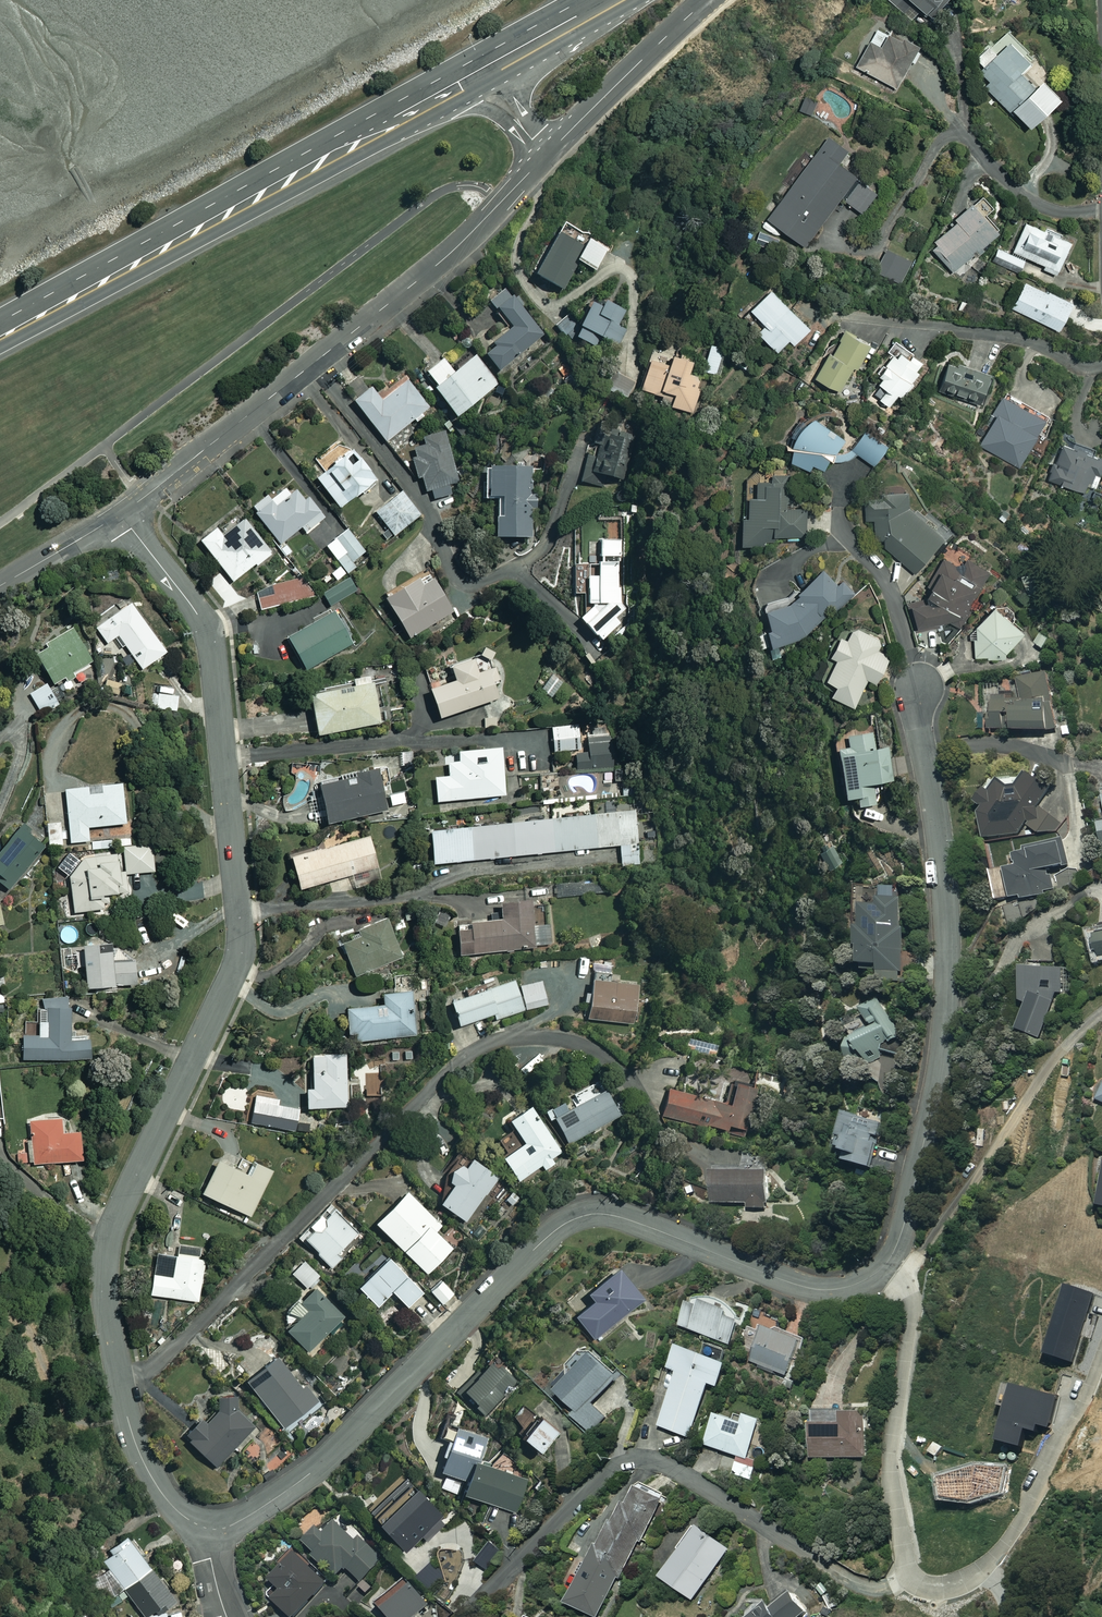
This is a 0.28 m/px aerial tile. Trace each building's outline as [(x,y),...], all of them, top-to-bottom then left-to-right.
[(945,0),(910,0),(930,17),(945,0)] [(915,47),(888,33),(880,48),(869,42),(856,67),(895,87),(915,47)] [(1027,63),(1007,43),(996,54),(987,46),(975,58),(983,67),(979,71),(989,81),(984,87),(1008,110),(1010,108),(1029,126),(1058,96),(1040,78),(1045,72),(1031,59),(1027,63)] [(815,99),(804,95),(799,109),(810,113),(815,99)] [(847,150),(828,136),(766,218),(804,246),(840,197),(861,213),(877,192),(838,163),(847,150)] [(991,207),(976,194),(928,247),(955,271),(996,227),(983,215),(991,207)] [(607,248),(563,222),(533,272),(560,288),(577,261),(594,271),(607,248)] [(1070,242),(1025,223),(1013,251),(1044,264),(1042,268),(1056,274),(1070,242)] [(911,260),(886,248),(876,272),(900,283),(911,260)] [(1024,260),(998,248),(992,260),(1018,272),(1024,260)] [(1071,301),(1023,280),(1010,308),(1059,330),(1071,301)] [(542,336),(506,288),(490,300),(510,326),(491,341),(494,345),(484,353),(497,370),(542,336)] [(809,328),(769,288),(749,307),(765,324),(758,331),(776,351),(788,339),(793,344),(809,328)] [(623,310),(602,300),(599,307),(589,302),(572,335),(596,347),(601,338),(616,345),(624,330),(615,325),(623,310)] [(577,324),(568,315),(556,326),(565,335),(577,324)] [(870,343),(843,330),(832,353),(827,351),(814,377),(840,390),(852,365),(858,368),(870,343)] [(879,398),(888,406),(918,372),(915,368),(921,361),(896,339),(886,350),(890,354),(875,371),(881,377),(878,381),(886,389),(879,398)] [(729,348),(711,342),(702,369),(721,375),(729,348)] [(671,404),(692,411),(700,388),(696,386),(700,375),(688,370),(692,357),(672,350),(668,361),(650,355),(640,386),(661,393),(663,388),(675,391),(671,404)] [(497,383),(474,354),(452,371),(442,358),(425,371),(435,383),(431,386),(454,416),(497,383)] [(988,373),(949,358),(936,391),(976,406),(988,373)] [(633,383),(610,373),(602,390),(625,401),(633,383)] [(426,408),(404,381),(380,400),(369,386),(352,400),(384,441),(426,408)] [(1044,418),(1004,397),(979,445),(1019,466),(1044,418)] [(616,420),(609,408),(587,421),(595,433),(616,420)] [(857,453),(874,466),(887,448),(864,431),(851,449),(843,454),(836,454),(833,452),(843,439),(810,414),(796,427),(789,463),(822,470),(828,459),(831,461),(845,461),(857,453)] [(458,482),(442,431),(422,437),(424,444),(407,449),(416,478),(420,477),(424,491),(430,490),(433,499),(448,495),(445,486),(458,482)] [(626,438),(605,433),(600,454),(587,451),(580,481),(599,486),(602,475),(617,478),(626,438)] [(1101,472),(1101,458),(1086,452),(1089,443),(1081,440),(1078,450),(1061,444),(1049,480),(1084,491),(1086,484),(1097,488),(1101,472)] [(374,480),(350,450),(315,478),(338,507),(374,480)] [(529,465),(482,466),(483,496),(498,496),(498,514),(493,514),(494,536),(532,535),(529,465)] [(792,472),(762,471),(761,479),(756,478),(755,496),(748,496),(747,514),(741,513),(740,543),(773,544),(774,534),(805,535),(806,507),(791,506),(792,472)] [(303,499),(291,483),(270,498),(266,493),(250,506),(278,543),(300,527),(304,532),(323,518),(307,496),(303,499)] [(912,501),(897,484),(860,518),(913,574),(945,538),(908,505),(912,501)] [(419,516),(401,490),(374,510),(387,528),(379,534),(385,541),(419,516)] [(269,552),(243,518),(221,536),(215,528),(199,540),(231,582),(269,552)] [(588,533),(581,534),(582,571),(573,571),(574,593),(587,593),(587,600),(598,600),(598,610),(581,622),(599,639),(618,622),(622,601),(621,520),(587,521),(588,533)] [(366,555),(347,529),(325,545),(345,571),(366,555)] [(906,603),(915,632),(950,622),(960,626),(985,567),(945,550),(925,597),(906,603)] [(330,571),(337,583),(321,592),(329,605),(353,591),(339,566),(330,571)] [(836,586),(823,569),(794,594),(764,604),(769,626),(766,627),(770,643),(800,636),(856,596),(844,580),(836,586)] [(451,611),(426,571),(383,597),(408,638),(451,611)] [(309,595),(304,576),(255,590),(260,609),(309,595)] [(123,667),(134,659),(141,668),(164,651),(128,602),(94,627),(123,667)] [(1022,630),(992,605),(968,635),(973,639),(975,657),(989,656),(989,658),(1004,657),(1004,652),(1022,630)] [(351,644),(333,611),(286,636),(303,669),(351,644)] [(867,677),(880,684),(891,658),(877,649),(881,641),(853,626),(846,639),(838,634),(828,653),(835,657),(825,676),(834,681),(829,691),(853,704),(867,677)] [(90,661),(70,628),(32,652),(53,684),(90,661)] [(475,672),(471,658),(448,665),(453,679),(427,687),(436,716),(494,698),(490,685),(497,683),(492,667),(475,672)] [(562,681),(546,669),(535,685),(551,697),(562,681)] [(1053,731),(1051,677),(1020,678),(1020,693),(999,693),(998,687),(981,687),(982,714),(988,714),(988,730),(1008,729),(1008,732),(1053,731)] [(371,679),(307,694),(316,735),(380,721),(371,679)] [(121,683),(106,681),(104,698),(119,700),(121,683)] [(58,704),(46,683),(29,694),(41,714),(58,704)] [(177,696),(159,694),(157,711),(176,713),(177,696)] [(497,701),(483,707),(489,724),(504,718),(497,701)] [(573,752),(571,724),(550,726),(553,754),(573,752)] [(874,748),(871,731),(833,737),(843,799),(855,797),(856,805),(876,802),(873,783),(891,780),(886,746),(874,748)] [(612,767),(610,740),(586,741),(587,753),(574,754),(576,769),(612,767)] [(502,796),(499,748),(457,751),(458,761),(447,762),(447,775),(433,776),(435,800),(502,796)] [(383,810),(375,770),(316,781),(324,822),(383,810)] [(1007,787),(999,781),(990,792),(984,790),(974,803),(982,808),(977,813),(982,838),(1058,832),(1056,790),(1027,772),(1017,786),(1007,787)] [(125,822),(120,782),(63,790),(70,843),(89,841),(87,827),(125,822)] [(639,858),(634,810),(428,831),(431,864),(618,845),(620,860),(639,858)] [(61,821),(46,823),(49,845),(63,843),(61,821)] [(21,827),(0,850),(0,883),(6,889),(43,848),(21,827)] [(376,869),(369,837),(289,854),(296,886),(376,869)] [(153,870),(149,843),(122,847),(126,874),(153,870)] [(1065,866),(1059,843),(1012,855),(1016,867),(1001,871),(1009,902),(1053,890),(1048,870),(1065,866)] [(120,853),(82,856),(68,873),(72,911),(101,908),(100,893),(123,891),(120,853)] [(606,892),(605,878),(553,883),(555,897),(606,892)] [(523,887),(524,900),(498,902),(499,918),(454,923),(457,955),(548,946),(546,926),(531,927),(529,905),(551,903),(549,884),(523,887)] [(903,983),(901,887),(857,888),(858,951),(845,951),(845,967),(880,966),(880,983),(903,983)] [(401,958),(385,918),(338,937),(353,976),(401,958)] [(1093,937),(1098,958),(1101,957),(1101,935),(1093,937)] [(109,940),(81,941),(83,986),(132,984),(131,959),(109,960),(109,940)] [(1019,1030),(1042,1037),(1056,1001),(1062,1001),(1063,970),(1022,969),(1021,1005),(1026,1005),(1019,1030)] [(634,984),(589,979),(585,1018),(629,1023),(634,984)] [(540,980),(516,987),(514,980),(448,1000),(456,1025),(493,1013),(494,1019),(547,1003),(540,980)] [(423,1035),(420,992),(382,994),(382,1005),(344,1007),(346,1032),(353,1032),(354,1039),(423,1035)] [(70,997),(41,999),(42,1009),(36,1009),(38,1037),(21,1038),(23,1060),(88,1057),(87,1038),(72,1039),(70,997)] [(871,1066),(882,1060),(884,1053),(901,1058),(912,1051),(881,1000),(863,1011),(875,1030),(855,1041),(871,1066)] [(346,1106),(344,1053),(310,1055),(311,1087),(304,1087),(305,1107),(346,1106)] [(742,1128),(752,1087),(733,1083),(728,1103),(667,1089),(661,1115),(724,1129),(725,1124),(742,1128)] [(563,1102),(545,1112),(550,1122),(554,1120),(567,1143),(618,1115),(603,1088),(567,1108),(563,1102)] [(560,1152),(527,1104),(506,1119),(522,1142),(501,1157),(518,1181),(541,1164),(545,1169),(553,1163),(550,1159),(560,1152)] [(884,1124),(842,1114),(834,1149),(846,1152),(844,1162),(874,1169),(884,1124)] [(60,1132),(59,1116),(27,1120),(31,1163),(79,1159),(76,1130),(60,1132)] [(233,1168),(216,1160),(200,1193),(250,1216),(271,1170),(239,1155),(233,1168)] [(497,1177),(470,1157),(462,1167),(456,1163),(445,1178),(452,1184),(438,1202),(465,1222),(497,1177)] [(767,1172),(711,1173),(712,1204),(747,1203),(747,1209),(767,1208),(767,1172)] [(440,1224),(404,1190),(373,1222),(427,1274),(451,1248),(434,1231),(440,1224)] [(358,1231),(331,1205),(300,1237),(331,1268),(343,1256),(338,1251),(358,1231)] [(203,1257),(174,1253),(171,1276),(152,1273),(149,1294),(197,1301),(203,1257)] [(421,1292),(385,1255),(354,1285),(374,1306),(390,1291),(406,1307),(421,1292)] [(321,1277),(302,1260),(291,1272),(310,1289),(321,1277)] [(641,1299),(615,1266),(584,1291),(592,1301),(574,1316),(592,1339),(641,1299)] [(451,1293),(439,1279),(428,1289),(440,1303),(451,1293)] [(343,1316),(314,1287),(289,1311),(297,1319),(286,1330),(308,1351),(343,1316)] [(699,1307),(689,1303),(680,1326),(730,1345),(739,1322),(727,1317),(729,1313),(701,1302),(699,1307)] [(402,1309),(390,1323),(406,1336),(417,1322),(402,1309)] [(799,1340),(763,1327),(750,1363),(786,1376),(799,1340)] [(727,1365),(678,1347),(670,1369),(679,1373),(659,1426),(690,1438),(710,1384),(718,1388),(727,1365)] [(524,1376),(500,1351),(460,1389),(484,1414),(524,1376)] [(300,1386),(275,1355),(244,1380),(282,1427),(316,1400),(303,1384),(300,1386)] [(616,1380),(592,1356),(585,1363),(579,1357),(551,1386),(577,1411),(572,1416),(591,1433),(606,1417),(592,1404),(616,1380)] [(236,1410),(235,1393),(215,1394),(216,1408),(204,1420),(200,1417),(182,1435),(215,1466),(253,1426),(236,1410)] [(554,1430),(526,1407),(515,1421),(522,1426),(518,1430),(522,1433),(520,1437),(537,1451),(554,1430)] [(866,1413),(840,1413),(840,1416),(810,1416),(810,1458),(866,1458),(866,1413)] [(742,1424),(715,1415),(705,1445),(747,1459),(752,1445),(757,1446),(761,1434),(756,1433),(760,1421),(744,1416),(742,1424)] [(489,1438),(443,1422),(437,1438),(446,1441),(441,1454),(443,1455),(438,1470),(445,1472),(439,1489),(459,1496),(460,1493),(514,1512),(526,1479),(481,1463),(489,1438)] [(754,1468),(736,1462),(732,1477),(750,1482),(754,1468)] [(635,1485),(622,1509),(619,1508),(567,1602),(593,1616),(598,1616),(663,1501),(635,1485)] [(440,1514),(413,1487),(376,1523),(403,1550),(440,1514)] [(354,1542),(334,1524),(323,1535),(315,1528),(300,1545),(335,1578),(344,1568),(361,1583),(382,1561),(358,1538),(354,1542)] [(731,1550),(697,1524),(679,1549),(681,1551),(661,1577),(693,1601),(731,1550)] [(154,1608),(158,1613),(174,1600),(125,1536),(108,1549),(111,1553),(101,1561),(109,1571),(98,1580),(112,1599),(124,1590),(144,1616),(154,1608)] [(294,1555),(268,1582),(279,1592),(270,1601),(287,1616),(293,1616),(324,1584),(294,1555)] [(446,1580),(434,1564),(419,1577),(431,1592),(446,1580)] [(187,1584),(179,1571),(168,1578),(177,1591),(187,1584)] [(402,1580),(375,1607),(384,1616),(418,1616),(428,1608),(402,1580)] [(790,1593),(771,1609),(766,1604),(750,1616),(799,1616),(805,1612),(790,1593)]
